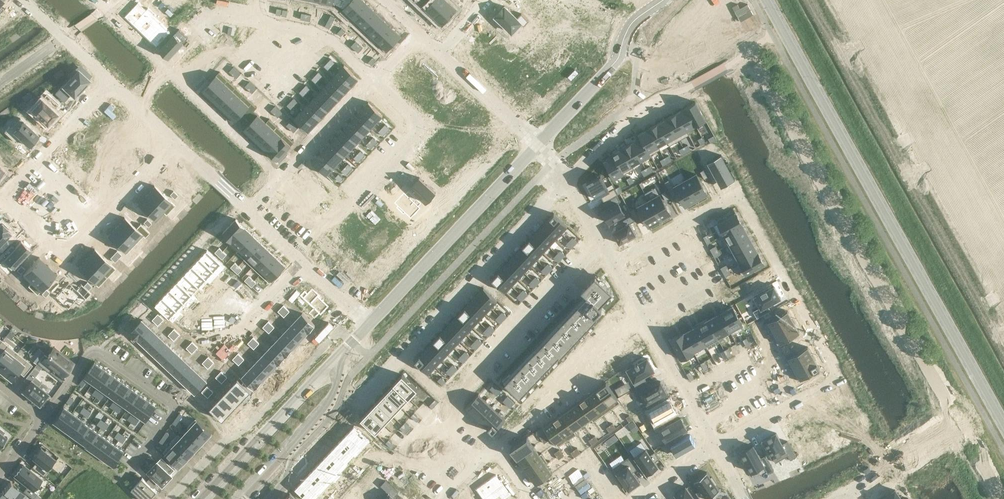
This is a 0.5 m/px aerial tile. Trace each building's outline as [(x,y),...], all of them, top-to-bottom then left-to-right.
[(338,6),(343,8),(352,17),(366,2),(364,0),(341,0),(338,6)] [(425,8),(434,16),(449,0),(432,0),(425,8)] [(434,16),(442,24),(457,9),(448,1),(450,0),(449,0),(434,16)] [(531,16),(541,5),(539,3),(542,0),(514,0),(531,16)] [(139,1),(125,16),(133,23),(132,24),(147,9),(139,1)] [(366,2),(352,17),(361,25),(375,10),(366,2)] [(0,13),(0,25),(8,33),(13,28),(14,29),(15,27),(17,28),(26,18),(14,7),(10,10),(6,6),(0,13)] [(504,8),(495,18),(512,34),(521,23),(504,8)] [(147,9),(132,24),(133,25),(133,24),(141,31),(140,31),(140,32),(155,16),(147,9)] [(375,10),(361,25),(370,33),(383,18),(375,10)] [(155,16),(140,32),(141,32),(141,31),(148,38),(148,39),(163,24),(155,16)] [(383,18),(370,33),(378,41),(392,27),(383,18)] [(163,24),(148,39),(149,39),(157,46),(171,32),(163,24)] [(392,27),(378,41),(387,50),(401,35),(392,27)] [(342,28),(338,32),(341,36),(346,31),(342,28)] [(179,29),(160,49),(169,58),(189,37),(179,29)] [(356,41),(351,45),(355,49),(359,44),(356,41)] [(359,44),(355,49),(359,52),(363,47),(359,44)] [(373,57),(369,62),(373,65),(377,61),(373,57)] [(331,58),(327,62),(332,66),(336,63),(331,58)] [(327,62),(324,65),(329,70),(332,66),(327,62)] [(344,65),(338,71),(352,85),(359,78),(344,65)] [(234,66),(229,71),(233,74),(237,70),(234,66)] [(63,85),(55,93),(64,101),(71,93),(74,96),(89,80),(78,70),(64,85),(63,85)] [(237,70),(233,74),(237,78),(241,73),(237,70)] [(220,71),(203,89),(211,98),(228,79),(220,71)] [(319,71),(315,75),(320,79),(323,76),(319,71)] [(338,71),(332,78),(346,91),(352,85),(338,71)] [(315,75),(312,79),(316,83),(320,79),(315,75)] [(332,78),(326,85),(340,98),(346,91),(332,78)] [(228,79),(211,98),(219,105),(236,87),(228,79)] [(249,81),(245,86),(249,89),(253,85),(249,81)] [(306,84),(303,88),(307,92),(311,89),(306,84)] [(253,85),(249,89),(252,93),(257,88),(253,85)] [(326,85),(319,91),(333,105),(340,98),(326,85)] [(236,87),(219,105),(227,112),(244,94),(236,87)] [(303,88),(299,92),(304,96),(307,92),(303,88)] [(319,91),(313,98),(327,111),(333,105),(319,91)] [(46,94),(31,110),(42,120),(41,121),(46,125),(47,124),(47,125),(48,124),(53,118),(54,118),(54,117),(57,115),(58,114),(53,110),(58,105),(46,94)] [(244,94),(227,112),(236,121),(242,114),(246,118),(257,106),(244,94)] [(294,97),(290,101),(295,105),(299,102),(294,97)] [(313,98),(307,104),(321,118),(327,111),(313,98)] [(290,101),(287,105),(292,109),(295,105),(290,101)] [(696,101),(686,106),(696,125),(706,119),(696,101)] [(369,102),(362,108),(377,122),(383,115),(369,102)] [(303,109),(300,111),(315,125),(321,118),(307,104),(303,109)] [(250,122),(244,129),(253,137),(270,119),(269,118),(266,122),(254,110),(257,107),(257,106),(246,118),(250,122)] [(275,106),(271,110),(274,114),(279,109),(276,107),(275,106)] [(686,107),(677,112),(687,130),(696,125),(686,106),(686,107)] [(362,108),(356,115),(370,128),(377,122),(362,108)] [(279,109),(274,114),(278,117),(282,112),(279,109)] [(300,111),(294,118),(308,131),(315,125),(300,111)] [(677,112),(668,117),(678,135),(687,130),(677,112)] [(356,115),(350,122),(364,135),(370,128),(356,115)] [(668,117),(658,123),(668,140),(678,135),(668,117)] [(9,126),(4,131),(15,142),(19,137),(28,146),(38,135),(20,118),(11,128),(9,126)] [(270,119),(253,137),(261,144),(278,126),(270,119)] [(291,120),(286,125),(290,128),(295,124),(291,120)] [(350,122),(344,128),(358,142),(364,135),(350,122)] [(658,123),(649,128),(659,146),(668,140),(658,123)] [(295,124),(290,128),(294,132),(298,127),(295,124)] [(385,124),(382,127),(387,132),(390,128),(385,124)] [(278,126),(261,144),(268,152),(286,133),(278,126)] [(382,127),(378,131),(383,135),(387,132),(382,127)] [(344,128),(337,135),(352,148),(358,142),(344,128)] [(649,128),(639,133),(651,155),(652,154),(650,151),(659,146),(649,128)] [(0,142),(0,158),(9,166),(10,165),(11,165),(10,165),(14,161),(15,160),(15,159),(15,158),(18,154),(10,146),(14,142),(3,131),(0,133),(0,138),(2,140),(0,142)] [(286,133),(268,152),(277,160),(294,142),(286,133)] [(641,137),(632,142),(642,160),(651,155),(639,133),(641,137)] [(337,135),(331,141),(345,155),(352,148),(337,135)] [(373,137),(370,140),(374,145),(378,141),(373,137)] [(370,140),(366,144),(371,148),(374,145),(370,140)] [(331,141),(325,148),(339,161),(345,155),(331,141)] [(632,142),(623,147),(632,165),(642,160),(632,142)] [(623,147),(613,153),(624,172),(623,170),(632,165),(623,147)] [(325,148),(318,155),(333,168),(339,161),(325,148)] [(361,150),(357,154),(362,158),(365,154),(361,150)] [(614,155),(604,160),(614,178),(624,172),(613,153),(614,155)] [(357,154),(354,157),(358,162),(362,158),(357,154)] [(721,154),(707,162),(718,182),(722,180),(725,185),(735,179),(730,170),(732,169),(728,162),(726,163),(721,154)] [(318,155),(312,161),(326,175),(333,168),(318,155)] [(348,163),(345,167),(350,171),(353,167),(348,163)] [(345,167),(341,170),(346,175),(350,171),(345,167)] [(339,173),(335,177),(340,181),(343,178),(339,173)] [(696,173),(685,180),(696,199),(707,193),(696,173)] [(601,174),(587,182),(596,199),(601,196),(604,202),(618,194),(615,187),(610,190),(601,174)] [(419,177),(410,187),(426,203),(436,193),(419,177)] [(685,180),(674,186),(685,205),(696,199),(685,180)] [(146,194),(166,214),(175,205),(154,185),(154,186),(155,186),(147,195),(146,194)] [(173,190),(170,194),(174,199),(178,195),(173,190)] [(395,203),(395,204),(398,206),(397,208),(404,215),(405,213),(411,218),(411,219),(412,218),(414,215),(415,216),(418,212),(420,209),(421,208),(420,208),(419,207),(422,204),(409,192),(406,194),(405,193),(404,193),(404,194),(395,203)] [(137,203),(154,220),(162,211),(166,214),(146,194),(145,194),(146,195),(138,204),(137,203)] [(606,208),(602,210),(609,222),(625,214),(618,202),(621,201),(617,194),(603,202),(606,208)] [(660,194),(649,200),(660,220),(671,214),(660,194)] [(649,200),(638,206),(649,226),(660,220),(649,200)] [(554,213),(548,220),(561,232),(567,226),(554,213)] [(736,213),(718,223),(725,234),(742,224),(736,213)] [(624,226),(613,232),(619,243),(627,239),(628,241),(635,237),(634,235),(636,234),(630,223),(635,220),(632,215),(621,221),(624,226)] [(116,226),(135,244),(143,236),(145,237),(149,232),(140,223),(136,228),(124,217),(125,218),(117,227),(116,226)] [(147,218),(143,222),(148,227),(151,223),(147,218)] [(236,218),(222,233),(231,241),(245,226),(236,218)] [(548,220),(542,226),(555,239),(561,232),(548,220)] [(0,224),(0,250),(2,251),(12,240),(7,236),(11,233),(7,229),(8,228),(7,228),(7,227),(6,227),(3,224),(3,223),(3,224),(2,223),(0,224)] [(742,224),(725,234),(730,243),(747,233),(742,224)] [(107,235),(126,253),(135,244),(116,226),(115,226),(116,227),(108,236),(107,235)] [(245,226),(231,241),(239,249),(253,234),(245,226)] [(542,226),(535,233),(549,245),(555,239),(542,226)] [(535,233),(529,239),(543,252),(549,245),(535,233)] [(747,233),(730,243),(735,253),(753,243),(747,233)] [(239,249),(236,251),(245,259),(261,242),(253,234),(239,249)] [(573,237),(570,241),(574,245),(578,241),(573,237)] [(529,239),(523,246),(536,259),(543,252),(529,239)] [(0,256),(0,264),(3,262),(11,270),(30,250),(21,241),(13,249),(10,245),(0,256)] [(570,241),(566,244),(571,249),(574,245),(570,241)] [(261,242),(245,259),(253,267),(269,249),(261,242)] [(753,243),(735,253),(740,262),(758,252),(753,243)] [(523,246),(517,253),(530,265),(536,259),(523,246)] [(219,247),(215,252),(219,255),(223,250),(219,247)] [(86,257),(86,258),(107,277),(115,268),(94,248),(94,249),(95,250),(87,258),(86,257)] [(207,249),(199,257),(214,271),(222,263),(207,249)] [(269,249),(253,267),(261,275),(278,257),(269,249)] [(117,250),(113,254),(118,258),(122,255),(117,250)] [(223,250),(219,255),(222,259),(227,254),(223,250)] [(561,250),(557,254),(562,258),(565,254),(561,250)] [(758,252),(740,262),(746,273),(764,263),(758,252)] [(517,253),(510,259),(524,272),(530,265),(517,253)] [(113,254),(110,257),(115,262),(118,258),(113,254)] [(557,254),(554,257),(558,262),(562,258),(557,254)] [(39,257),(23,274),(31,282),(48,265),(47,266),(39,258),(40,257),(39,257)] [(199,257),(192,265),(207,279),(214,271),(199,257)] [(278,257),(261,275),(270,282),(272,280),(286,265),(278,257)] [(78,266),(77,267),(98,286),(107,277),(86,258),(87,259),(79,267),(78,266)] [(510,259),(504,266),(518,278),(524,272),(510,259)] [(235,262),(231,267),(234,270),(239,265),(235,262)] [(548,263),(545,267),(550,271),(553,267),(548,263)] [(21,265),(17,270),(20,273),(25,269),(21,265)] [(31,282),(28,286),(37,294),(57,273),(56,273),(55,274),(47,266),(48,265),(31,282)] [(192,265),(185,273),(200,287),(207,279),(192,265)] [(239,265),(234,270),(238,273),(242,269),(239,265)] [(504,266),(498,272),(511,285),(518,278),(504,266)] [(545,267),(541,270),(546,275),(550,271),(545,267)] [(498,272),(492,279),(505,292),(511,285),(498,272)] [(185,273),(177,281),(192,295),(200,287),(185,273)] [(249,275),(245,280),(248,283),(253,278),(249,275)] [(587,295),(505,382),(520,396),(559,355),(560,356),(598,316),(595,314),(602,307),(600,305),(613,291),(596,275),(582,290),(587,295)] [(536,276),(533,280),(537,284),(541,281),(536,276)] [(253,278),(248,283),(252,287),(256,282),(253,278)] [(533,280),(529,283),(534,288),(537,284),(533,280)] [(177,281),(170,289),(185,303),(192,295),(177,281)] [(61,290),(55,296),(68,309),(75,301),(79,305),(91,293),(81,283),(76,289),(69,282),(65,285),(64,285),(65,286),(62,289),(61,289),(61,290)] [(87,282),(84,285),(88,290),(92,286),(87,282)] [(760,307),(753,311),(757,318),(771,310),(768,305),(781,298),(777,292),(777,291),(775,287),(774,285),(754,296),(760,307)] [(305,291),(300,295),(314,308),(309,313),(314,318),(319,313),(321,315),(329,306),(323,301),(324,300),(323,299),(322,300),(319,297),(320,296),(312,288),(307,293),(305,291)] [(478,294),(491,307),(497,300),(484,288),(478,294)] [(46,289),(42,293),(45,297),(50,292),(46,289)] [(170,289),(162,297),(177,311),(185,303),(170,289)] [(524,289),(520,293),(525,297),(528,294),(524,289)] [(520,293),(517,296),(521,301),(525,297),(520,293)] [(478,294),(471,301),(485,313),(491,307),(478,294)] [(162,297),(155,305),(169,319),(177,311),(162,297)] [(471,301),(465,307),(478,320),(485,313),(471,301)] [(284,305),(281,308),(287,313),(290,311),(284,305)] [(732,306),(720,313),(730,331),(742,324),(732,306)] [(465,307),(459,314),(472,327),(478,320),(465,307)] [(281,308),(278,310),(284,316),(287,313),(281,308)] [(776,317),(763,324),(770,335),(794,321),(788,310),(776,317)] [(302,312),(295,320),(308,333),(315,324),(302,312)] [(503,312),(499,315),(504,320),(507,316),(503,312)] [(158,313),(152,319),(155,322),(161,316),(158,313)] [(720,313),(708,320),(718,338),(730,331),(720,313)] [(459,314),(453,321),(466,333),(472,327),(459,314)] [(499,315),(496,319),(500,323),(504,320),(499,315)] [(161,316),(155,322),(158,325),(164,318),(161,316)] [(143,319),(130,332),(139,340),(151,327),(143,319)] [(295,320),(287,328),(300,341),(308,333),(295,320)] [(708,320),(696,326),(706,344),(718,338),(708,320)] [(266,323),(272,329),(275,326),(268,321),(266,323)] [(453,321),(446,327),(460,340),(466,333),(453,321)] [(794,321),(770,335),(772,334),(778,345),(788,339),(800,332),(794,321)] [(266,323),(263,326),(269,332),(272,329),(266,323)] [(490,325),(487,328),(491,333),(495,329),(490,325)] [(696,326),(684,333),(694,351),(706,344),(696,326)] [(151,327),(139,340),(147,347),(159,334),(151,327)] [(446,327),(440,334),(453,346),(460,340),(446,327)] [(174,328),(168,334),(171,337),(177,331),(174,328)] [(287,328),(280,337),(292,349),(300,341),(287,328)] [(487,328),(483,332),(488,336),(491,333),(487,328)] [(177,331),(171,337),(174,340),(180,334),(177,331)] [(684,332),(671,340),(681,358),(694,351),(684,333),(684,332)] [(159,334),(147,347),(155,355),(167,342),(159,334)] [(440,334),(434,341),(447,353),(453,346),(440,334)] [(253,337),(251,340),(257,345),(260,342),(253,337)] [(280,337),(272,345),(285,357),(292,349),(280,337)] [(478,338),(474,341),(479,346),(482,342),(478,338)] [(1,372),(17,352),(2,340),(0,342),(0,371),(1,372)] [(251,340),(248,342),(254,348),(257,345),(251,340)] [(192,341),(186,347),(189,350),(195,344),(192,341)] [(434,341),(428,347),(441,360),(447,353),(434,341)] [(474,341),(471,345),(476,349),(479,346),(474,341)] [(167,342),(155,355),(163,362),(175,349),(167,342)] [(195,344),(189,350),(192,353),(198,347),(195,344)] [(272,345),(264,353),(277,365),(285,357),(272,345)] [(796,353),(786,359),(792,370),(814,357),(808,346),(796,353)] [(428,347),(421,354),(435,366),(441,360),(428,347)] [(44,354),(37,362),(48,371),(52,367),(62,375),(72,362),(54,348),(47,356),(44,354)] [(175,349),(163,362),(171,370),(183,357),(175,349)] [(466,351),(462,354),(467,359),(470,355),(466,351)] [(17,352),(1,372),(11,380),(18,371),(23,376),(32,365),(17,352)] [(236,355),(236,356),(242,361),(245,359),(238,353),(236,355)] [(264,353),(257,361),(270,373),(277,365),(264,353)] [(421,354),(415,360),(429,373),(435,366),(421,354)] [(462,354),(459,358),(463,362),(467,359),(462,354)] [(208,356),(202,362),(205,365),(211,359),(208,356)] [(236,356),(233,358),(239,364),(242,361),(236,356)] [(183,357),(171,370),(179,377),(191,365),(183,357)] [(814,357),(792,370),(798,381),(808,375),(820,368),(814,357)] [(647,358),(627,369),(634,380),(632,381),(636,387),(647,381),(644,376),(654,370),(647,358)] [(211,359),(205,365),(208,368),(214,362),(211,359)] [(95,361),(84,376),(93,382),(104,367),(95,361)] [(257,361),(249,369),(262,381),(270,373),(257,361)] [(453,364),(450,367),(454,372),(458,368),(453,364)] [(191,365),(179,377),(187,385),(199,372),(191,365)] [(22,390),(22,391),(23,391),(38,404),(39,405),(40,404),(48,394),(49,393),(48,393),(32,380),(39,371),(34,366),(23,380),(28,383),(23,390),(22,390)] [(104,367),(93,382),(102,389),(113,374),(104,367)] [(450,367),(446,371),(451,375),(454,372),(450,367)] [(249,369),(242,377),(254,389),(262,381),(249,369)] [(221,371),(218,374),(225,379),(227,377),(221,371)] [(199,372),(187,385),(195,393),(207,380),(199,372)] [(113,374),(102,389),(111,395),(122,380),(113,374)] [(218,374),(216,377),(222,382),(225,379),(218,374)] [(402,374),(394,383),(409,397),(418,388),(402,374)] [(441,376),(438,380),(442,384),(446,381),(441,376)] [(238,378),(231,385),(244,397),(251,390),(238,378)] [(122,380),(111,395),(120,401),(131,386),(122,380)] [(644,383),(633,389),(642,406),(667,392),(660,381),(647,388),(644,383)] [(606,382),(597,388),(611,409),(621,403),(606,382)] [(394,384),(386,392),(401,406),(409,397),(394,383),(393,383),(394,384)] [(494,383),(490,388),(494,391),(498,387),(494,383)] [(207,385),(205,388),(211,394),(214,391),(207,385)] [(231,385),(224,393),(237,405),(244,397),(231,385)] [(131,386),(120,401),(128,408),(139,392),(131,386)] [(498,387),(494,391),(497,395),(502,390),(498,387)] [(205,388),(202,391),(208,397),(211,394),(205,388)] [(597,388),(588,395),(603,415),(611,409),(597,388)] [(139,392),(128,408),(137,414),(148,399),(139,392)] [(386,392),(378,401),(392,415),(401,406),(386,392)] [(224,393),(217,400),(230,412),(237,405),(224,393)] [(479,393),(466,407),(473,413),(485,400),(479,393)] [(588,395),(579,401),(594,421),(603,415),(588,395)] [(507,396),(503,400),(507,404),(511,399),(507,396)] [(840,396),(788,425),(801,450),(812,444),(815,448),(826,442),(828,446),(851,434),(849,429),(860,423),(848,402),(844,404),(840,396)] [(148,399),(137,414),(146,420),(157,405),(148,399)] [(435,399),(429,405),(432,408),(438,402),(435,399)] [(511,399),(507,404),(510,407),(515,402),(511,399)] [(656,400),(647,405),(656,422),(677,410),(671,399),(659,405),(656,400)] [(217,400),(210,408),(223,420),(230,412),(217,400)] [(485,400),(473,413),(479,419),(492,406),(485,400)] [(378,401),(369,410),(379,419),(384,424),(392,415),(378,401)] [(579,401),(570,407),(584,426),(592,420),(593,422),(594,421),(579,401)] [(63,406),(52,421),(61,427),(72,412),(63,406)] [(492,406),(479,419),(486,426),(499,412),(492,406)] [(570,407),(562,413),(576,434),(577,434),(575,432),(584,426),(570,407)] [(369,410),(361,418),(376,432),(384,424),(379,419),(369,410)] [(72,412),(61,427),(70,434),(81,419),(72,412)] [(414,412),(411,416),(417,421),(420,418),(414,412)] [(499,412),(486,426),(493,432),(505,419),(499,412)] [(562,413),(553,420),(567,440),(576,434),(562,413)] [(664,420),(652,426),(655,432),(660,430),(666,441),(687,429),(681,417),(667,425),(664,420)] [(196,418),(188,427),(189,429),(203,442),(211,433),(196,418)] [(81,419),(70,434),(79,440),(90,425),(81,419)] [(553,420),(544,426),(558,447),(567,440),(553,420)] [(406,421),(403,424),(409,430),(411,427),(406,421)] [(632,421),(628,424),(634,432),(638,429),(632,421)] [(403,424),(400,427),(406,433),(409,430),(403,424)] [(90,425),(79,440),(87,446),(98,431),(90,425)] [(354,425),(347,433),(361,447),(369,439),(354,425)] [(178,433),(178,434),(181,437),(195,450),(203,442),(189,429),(188,427),(187,427),(189,429),(182,437),(178,433)] [(98,431),(87,446),(96,453),(107,437),(98,431)] [(776,432),(763,440),(775,462),(788,455),(790,460),(796,456),(787,441),(782,443),(776,432)] [(347,433),(339,441),(354,455),(361,447),(347,433)] [(178,434),(170,442),(174,445),(188,459),(195,450),(181,437),(178,434)] [(676,437),(662,445),(666,453),(673,449),(676,454),(684,450),(685,450),(689,448),(689,447),(696,444),(690,434),(678,441),(676,437)] [(614,435),(609,438),(613,443),(618,439),(614,435)] [(527,436),(510,448),(517,457),(533,445),(527,436)] [(107,437),(96,453),(105,459),(116,444),(107,437)] [(389,439),(386,442),(392,448),(395,445),(389,439)] [(339,441),(332,449),(347,463),(354,455),(339,441)] [(171,443),(163,452),(179,467),(188,459),(174,445),(170,442),(171,443)] [(116,444),(105,459),(114,465),(125,450),(116,444)] [(533,445),(517,457),(523,466),(542,453),(540,454),(533,445)] [(753,445),(740,452),(751,472),(763,465),(768,473),(774,470),(765,455),(760,458),(753,445)] [(40,447),(32,457),(36,461),(32,466),(43,476),(56,460),(50,455),(51,453),(46,449),(45,450),(40,447)] [(646,448),(634,456),(647,474),(658,466),(655,462),(660,458),(655,451),(650,455),(646,448)] [(332,449),(324,456),(339,470),(347,463),(332,449)] [(542,453),(523,466),(530,475),(548,462),(542,453)] [(631,455),(613,467),(629,490),(640,482),(633,471),(639,467),(631,455)] [(324,456),(317,464),(332,478),(339,470),(324,456)] [(162,457),(148,471),(163,485),(172,475),(171,473),(175,469),(162,457)] [(548,462),(530,475),(536,484),(553,472),(546,464),(548,462)] [(23,464),(14,476),(27,486),(23,491),(33,498),(37,493),(33,490),(42,480),(23,464)] [(317,464),(309,472),(324,486),(332,478),(317,464)] [(694,480),(701,489),(696,492),(701,498),(709,498),(708,498),(719,489),(715,484),(716,483),(712,476),(711,477),(707,471),(694,480)] [(309,472),(302,480),(317,494),(324,486),(309,472)] [(496,474),(478,487),(485,497),(504,484),(496,474)] [(132,489),(142,498),(149,498),(157,491),(143,477),(132,489)] [(403,488),(415,498),(423,498),(429,492),(413,477),(403,488)] [(294,488),(306,498),(312,498),(317,494),(302,480),(294,488)] [(379,498),(397,498),(394,497),(398,492),(386,480),(381,485),(387,491),(379,498)] [(3,490),(14,498),(21,498),(26,493),(10,481),(3,490)] [(485,497),(486,498),(504,498),(511,494),(504,484),(485,497)] [(675,494),(679,498),(695,498),(686,486),(675,494)] [(895,489),(886,496),(885,494),(879,498),(902,498),(895,489)] [(0,493),(0,498),(14,498),(3,490),(0,493)]
